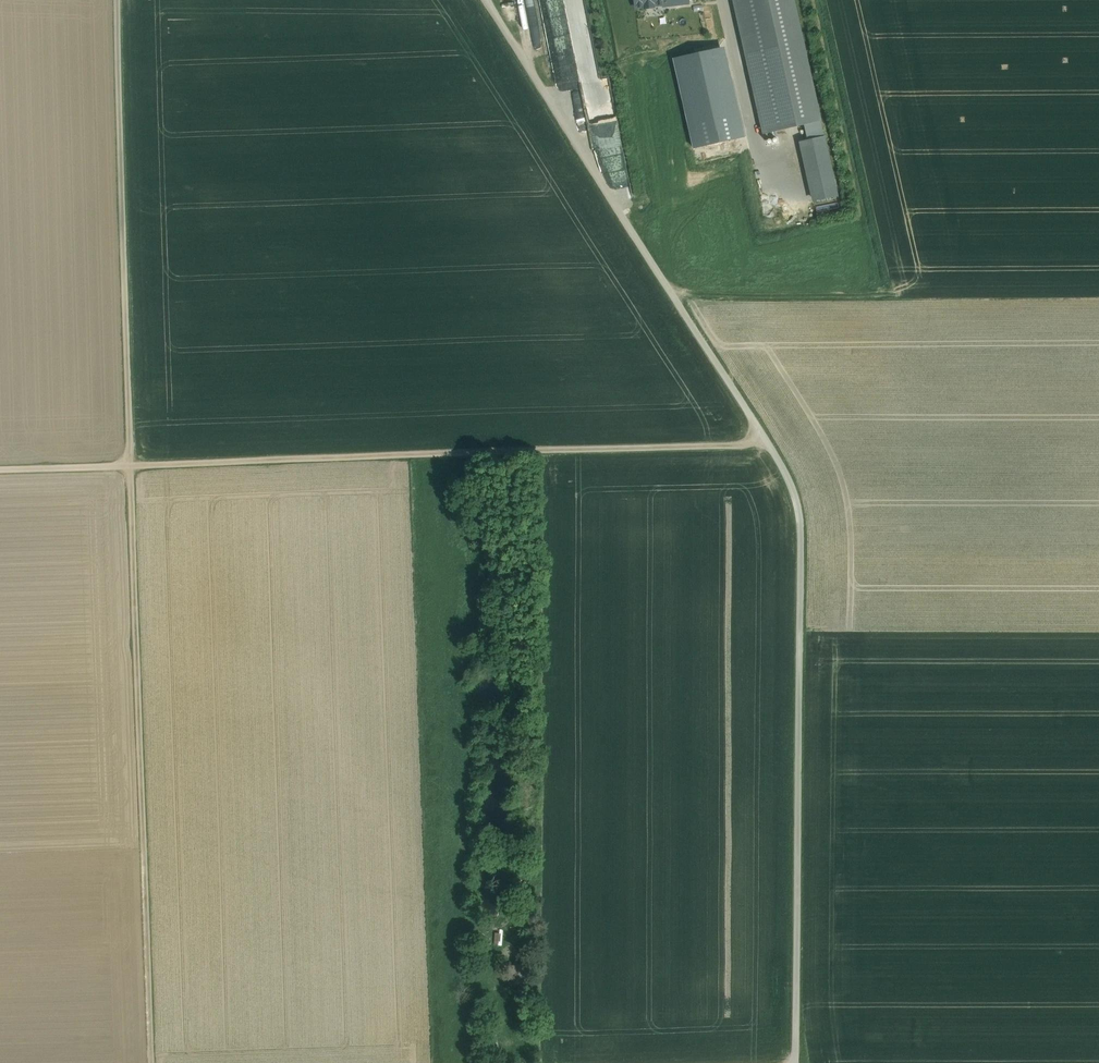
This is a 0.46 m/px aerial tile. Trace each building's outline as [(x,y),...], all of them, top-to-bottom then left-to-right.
[(572,39),(587,36),(589,45),(593,44),(585,0),(564,0),(572,39)] [(763,141),(796,133),(812,216),(842,208),(793,0),(733,0),(763,141)] [(732,275),(723,275),(724,285),(732,285),(732,275)]
